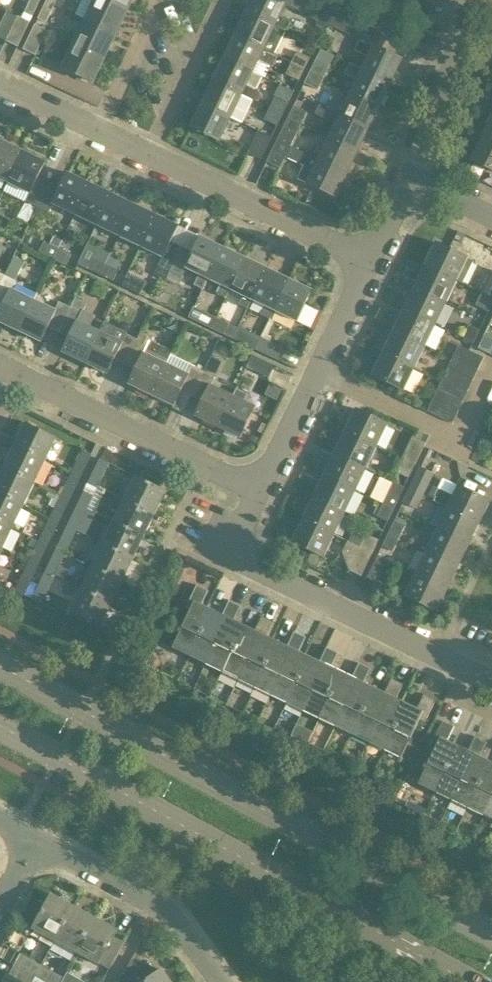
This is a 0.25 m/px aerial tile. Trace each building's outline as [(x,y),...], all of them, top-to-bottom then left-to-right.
[(32,16),(40,0),(30,0),(24,12),(32,16)] [(103,0),(95,0),(85,20),(115,35),(127,11),(103,0)] [(127,11),(132,0),(103,0),(127,11)] [(285,32),(289,22),(279,17),(286,4),(282,2),(278,0),(253,0),(246,13),(285,32)] [(312,0),(283,0),(282,2),(286,4),(329,24),(336,11),(312,0)] [(46,2),(38,19),(45,23),(54,5),(46,2)] [(351,35),(358,21),(336,11),(329,24),(351,35)] [(285,32),(246,13),(235,36),(274,54),(285,32)] [(17,46),(29,22),(17,16),(5,41),(17,46)] [(115,35),(85,20),(74,44),(104,58),(115,35)] [(35,55),(47,30),(35,25),(23,49),(35,55)] [(252,72),(258,60),(272,67),(278,56),(274,54),(235,36),(224,58),(252,72)] [(362,69),(390,83),(402,59),(360,39),(354,50),(368,57),(362,69)] [(104,58),(74,44),(62,68),(92,82),(104,58)] [(310,58),(296,51),(291,63),(304,69),(310,58)] [(241,95),(246,86),(255,90),(262,77),(252,72),(224,58),(213,81),(241,95)] [(328,67),(315,61),(310,72),(323,78),(328,67)] [(285,74),(298,81),(304,69),(291,63),(285,74)] [(390,83),(362,69),(349,63),(344,74),(357,80),(351,92),(379,106),(390,83)] [(304,84),(317,90),(323,78),(310,72),(304,84)] [(213,81),(202,104),(230,117),(230,118),(242,123),(253,100),(241,95),(213,81)] [(379,106),(351,92),(345,104),(331,97),(326,107),(340,115),(368,128),(379,106)] [(288,103),(274,97),(269,108),(282,115),(288,103)] [(219,141),(230,118),(230,117),(202,104),(191,127),(219,141)] [(329,137),(357,151),(368,128),(340,115),(326,107),(320,104),(314,114),(336,124),(329,137)] [(307,112),(293,106),(288,117),(302,124),(307,112)] [(275,130),(276,128),(282,115),(269,108),(263,120),(267,121),(265,125),(275,130)] [(302,124),(288,117),(277,140),(291,146),(302,124)] [(482,138),(491,142),(491,118),(482,138)] [(248,153),(261,159),(271,137),(258,131),(248,153)] [(357,151),(329,137),(318,160),(346,174),(357,151)] [(482,138),(471,161),(491,170),(491,142),(482,138)] [(23,151),(0,140),(0,141),(0,179),(7,183),(23,151)] [(318,160),(291,146),(277,140),(266,161),(280,168),(285,156),(304,166),(298,179),(335,197),(346,174),(318,160)] [(23,151),(7,183),(8,183),(4,193),(25,203),(25,202),(37,207),(49,182),(38,177),(45,162),(23,151)] [(75,215),(90,183),(67,172),(59,188),(49,182),(37,207),(49,213),(53,204),(75,215)] [(90,183),(75,215),(97,225),(112,194),(90,183)] [(112,194),(97,225),(119,236),(134,204),(112,194)] [(134,204),(119,236),(141,247),(156,215),(134,204)] [(156,215),(141,247),(162,257),(154,274),(161,278),(153,295),(158,297),(170,271),(182,246),(171,241),(178,226),(156,215)] [(44,241),(38,252),(53,259),(60,245),(62,241),(53,236),(50,244),(44,241)] [(207,278),(222,247),(200,236),(192,251),(182,246),(170,271),(182,277),(186,268),(199,274),(193,286),(202,290),(207,278)] [(425,266),(457,281),(463,283),(473,261),(436,243),(425,266)] [(66,265),(69,260),(73,251),(60,245),(53,259),(66,265)] [(222,247),(207,278),(221,285),(216,294),(225,298),(229,289),(244,258),(222,247)] [(104,264),(107,259),(94,253),(87,269),(100,275),(105,264),(104,264)] [(112,282),(118,270),(114,269),(120,266),(113,254),(109,256),(106,262),(109,266),(105,264),(100,275),(112,282)] [(0,310),(0,323),(18,331),(33,300),(12,289),(16,281),(15,281),(24,262),(14,257),(5,276),(4,275),(0,283),(0,305),(2,306),(0,310)] [(229,289),(243,296),(239,305),(247,309),(252,300),(251,300),(267,268),(244,258),(229,289)] [(457,281),(425,266),(415,288),(446,303),(457,281)] [(252,300),(264,306),(260,315),(269,319),(273,310),(274,310),(289,279),(267,268),(251,300),(252,300)] [(491,298),(491,273),(482,293),(491,298)] [(289,279),(274,310),(296,321),(311,290),(289,279)] [(446,303),(415,288),(404,310),(435,325),(446,303)] [(482,293),(476,306),(489,312),(491,305),(491,298),(482,293)] [(100,331),(99,331),(90,327),(94,316),(84,311),(86,304),(75,298),(70,308),(58,333),(69,338),(62,352),(85,363),(100,331)] [(33,300),(18,331),(40,342),(48,327),(58,333),(70,308),(59,302),(55,310),(33,300)] [(193,307),(188,318),(211,328),(216,318),(193,307)] [(435,325),(404,310),(393,332),(425,347),(435,325)] [(216,318),(211,328),(233,339),(238,328),(216,318)] [(100,331),(85,363),(107,374),(114,359),(125,365),(137,340),(136,339),(126,334),(127,333),(104,321),(99,331),(100,331)] [(473,343),(474,342),(480,330),(469,325),(463,338),(473,343)] [(255,350),(261,337),(248,331),(239,326),(238,328),(233,339),(255,350)] [(151,396),(166,363),(171,354),(172,351),(150,341),(152,337),(140,331),(136,339),(137,340),(125,365),(136,370),(128,385),(151,396)] [(425,347),(393,332),(383,354),(414,369),(425,347)] [(261,337),(255,350),(277,361),(283,348),(261,337)] [(453,357),(478,369),(484,358),(459,346),(453,357)] [(166,363),(151,396),(174,406),(181,392),(191,397),(203,371),(171,354),(166,363)] [(414,369),(383,354),(372,376),(403,391),(414,369)] [(269,378),(275,366),(252,355),(246,367),(269,378)] [(210,357),(203,371),(214,377),(221,362),(210,357)] [(448,368),(473,380),(478,369),(453,357),(448,368)] [(443,379),(468,391),(473,380),(448,368),(443,379)] [(217,427),(232,396),(211,386),(215,377),(203,371),(191,397),(202,402),(194,416),(217,427)] [(437,389),(462,402),(468,391),(443,379),(437,389)] [(265,394),(277,400),(282,390),(270,384),(265,394)] [(232,396),(217,427),(240,438),(255,407),(244,401),(247,395),(236,389),(233,396),(232,396)] [(462,402),(437,389),(432,400),(457,412),(462,402)] [(452,423),(457,412),(432,400),(427,411),(452,423)] [(345,431),(376,446),(387,424),(356,408),(345,431)] [(14,446),(45,461),(56,437),(25,423),(14,446)] [(376,446),(345,431),(334,453),(366,468),(376,446)] [(401,459),(414,465),(425,442),(412,436),(401,459)] [(3,468),(34,483),(45,461),(14,446),(3,468)] [(82,450),(75,466),(71,473),(80,478),(91,455),(82,450)] [(366,468),(334,453),(323,475),(355,490),(366,468)] [(109,463),(100,459),(89,482),(98,487),(109,463)] [(414,465),(401,459),(395,472),(408,478),(414,465)] [(409,489),(422,495),(433,473),(420,466),(409,489)] [(23,505),(34,483),(3,468),(0,475),(0,494),(23,505)] [(64,488),(61,487),(58,494),(60,496),(69,500),(80,478),(71,473),(64,488)] [(355,490),(323,475),(313,497),(344,512),(355,490)] [(124,499),(147,510),(155,514),(166,491),(135,476),(124,499)] [(89,482),(85,489),(78,504),(87,509),(98,487),(89,482)] [(404,487),(393,482),(383,504),(393,509),(404,487)] [(447,507),(453,510),(479,523),(490,500),(458,485),(447,507)] [(422,495),(409,489),(403,502),(416,508),(422,495)] [(12,527),(23,505),(0,494),(0,522),(12,527)] [(58,522),(69,500),(60,496),(49,518),(58,522)] [(344,512),(313,497),(302,519),(334,534),(344,512)] [(155,514),(147,510),(124,499),(114,521),(144,536),(155,514)] [(382,505),(378,503),(374,514),(377,516),(376,517),(387,522),(393,509),(383,504),(382,505)] [(78,504),(74,512),(67,527),(76,531),(87,509),(78,504)] [(479,523),(453,510),(447,507),(436,530),(468,545),(479,523)] [(48,545),(51,537),(58,522),(49,518),(38,540),(48,545)] [(334,534),(302,519),(291,542),(323,557),(334,534)] [(405,526),(394,520),(388,533),(399,539),(405,526)] [(144,536),(114,521),(103,544),(133,558),(144,536)] [(1,550),(12,527),(0,522),(0,549),(1,550)] [(67,527),(63,534),(56,549),(65,553),(76,531),(67,527)] [(468,545),(436,530),(426,552),(457,567),(468,545)] [(365,533),(360,543),(354,540),(353,543),(372,552),(378,539),(365,533)] [(388,533),(381,546),(393,552),(399,539),(388,533)] [(31,555),(24,551),(20,560),(27,563),(37,567),(48,545),(38,540),(31,555)] [(361,575),(372,552),(353,543),(347,541),(342,552),(348,569),(361,575)] [(133,558),(103,544),(92,566),(122,581),(133,558)] [(55,575),(65,580),(69,571),(59,566),(65,553),(56,549),(46,571),(54,575),(55,575)] [(457,567),(426,552),(415,573),(447,589),(457,567)] [(390,561),(377,555),(366,578),(379,584),(390,561)] [(27,563),(13,591),(23,596),(37,567),(27,563)] [(122,581),(92,566),(81,588),(112,603),(122,581)] [(40,604),(48,589),(54,575),(46,571),(32,600),(40,604)] [(447,589),(415,573),(404,596),(436,611),(447,589)] [(186,608),(191,610),(172,648),(189,657),(202,630),(196,627),(206,607),(201,604),(208,590),(197,585),(186,608)] [(112,603),(81,588),(70,611),(101,626),(112,603)] [(229,600),(222,615),(219,622),(224,624),(205,664),(222,672),(234,646),(229,643),(239,623),(234,620),(241,606),(229,600)] [(206,607),(196,627),(202,630),(189,657),(205,664),(224,624),(219,622),(222,615),(206,607)] [(262,616),(255,630),(255,631),(252,637),(257,640),(238,680),(254,688),(267,661),(262,659),(271,638),(266,636),(273,622),(262,616)] [(239,623),(229,643),(234,646),(222,672),(238,680),(257,640),(252,637),(255,631),(255,630),(239,623)] [(294,632),(287,646),(288,646),(284,653),(289,656),(270,696),(287,704),(299,677),(294,674),(304,654),(299,652),(306,637),(294,632)] [(271,638),(262,659),(267,661),(254,688),(270,696),(289,656),(284,653),(288,646),(287,646),(271,638)] [(327,647),(320,662),(317,669),(322,671),(303,711),(319,719),(332,693),(326,690),(336,670),(331,667),(338,653),(327,647)] [(304,654),(294,674),(299,677),(287,704),(303,711),(322,671),(317,669),(320,662),(304,654)] [(352,677),(353,678),(349,684),(355,687),(335,727),(351,735),(364,708),(359,706),(369,686),(364,683),(371,669),(359,663),(352,677)] [(336,670),(326,690),(332,693),(319,719),(335,727),(355,687),(349,684),(353,678),(352,677),(336,670)] [(391,679),(384,693),(385,693),(382,700),(387,703),(368,743),(384,751),(396,724),(391,721),(401,701),(396,699),(403,684),(391,679)] [(369,686),(359,706),(364,708),(351,735),(368,743),(387,703),(382,700),(385,693),(384,693),(369,686)] [(424,694),(417,709),(401,701),(391,721),(396,724),(384,751),(401,759),(419,720),(425,723),(436,700),(424,694)] [(431,744),(436,746),(418,785),(435,793),(447,766),(442,764),(452,744),(447,741),(454,727),(442,722),(431,744)] [(474,737),(468,751),(468,752),(465,758),(470,760),(451,801),(467,809),(480,782),(474,780),(484,759),(479,757),(486,743),(474,737)] [(452,744),(442,764),(447,766),(435,793),(451,801),(470,760),(465,758),(468,752),(468,751),(467,751),(452,744)] [(423,773),(429,761),(421,758),(415,769),(423,773)] [(474,780),(480,782),(467,809),(484,816),(491,799),(491,763),(484,759),(474,780)] [(484,816),(491,821),(491,799),(484,816)] [(55,941),(73,907),(51,895),(33,929),(42,934),(39,940),(51,947),(55,941)] [(76,952),(95,918),(73,907),(55,941),(76,952)] [(109,970),(110,969),(124,943),(113,936),(116,930),(95,918),(76,952),(98,964),(109,970)] [(35,978),(41,966),(21,954),(14,966),(35,978)] [(162,970),(156,974),(149,964),(140,971),(132,960),(124,974),(128,979),(125,981),(171,981),(162,970)] [(14,966),(9,977),(7,976),(4,981),(43,981),(36,978),(35,978),(14,966)] [(63,977),(41,966),(35,978),(36,978),(43,981),(60,981),(63,977)] [(90,981),(67,970),(61,981),(90,981)]
